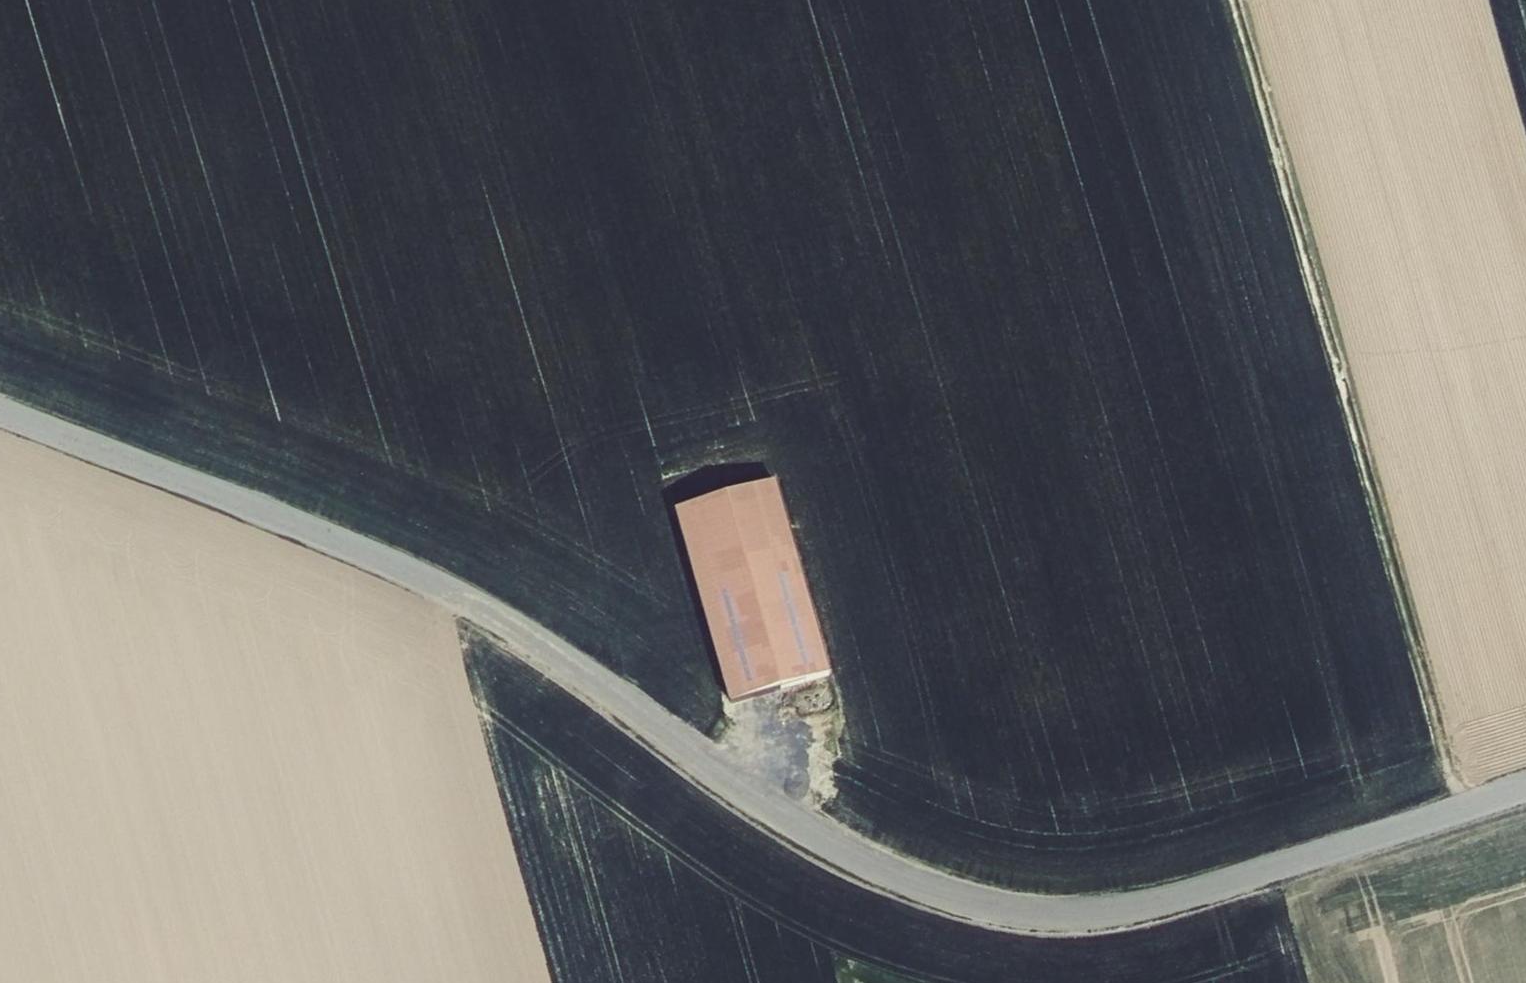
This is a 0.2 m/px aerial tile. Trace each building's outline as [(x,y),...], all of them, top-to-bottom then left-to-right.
[(678,513),(730,702),(831,675),(779,486),(678,513)]
